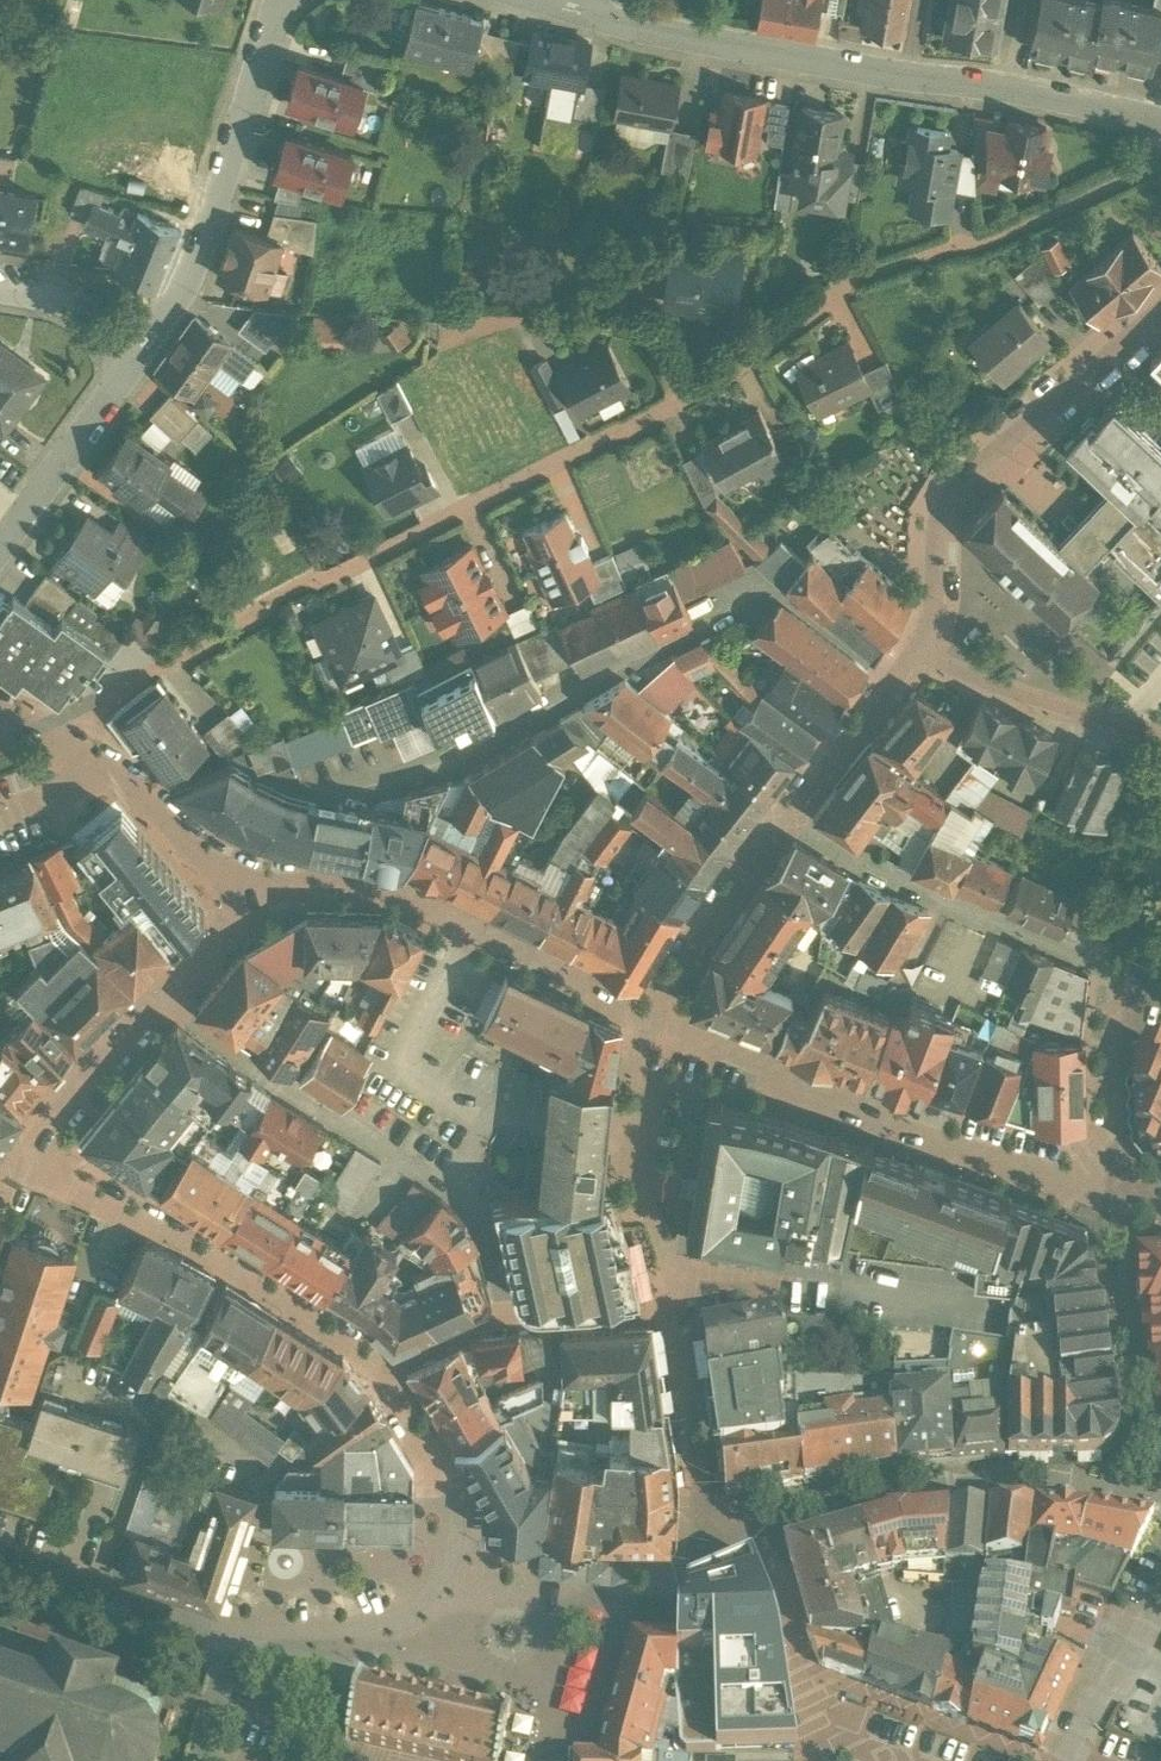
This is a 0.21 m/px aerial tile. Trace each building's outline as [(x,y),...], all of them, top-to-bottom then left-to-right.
[(417,0),(404,48),(471,66),(480,32),(484,18),(417,0)] [(758,25),(814,35),(820,0),(763,0),(758,25)] [(860,3),(867,4),(863,25),(865,25),(865,30),(882,33),(883,28),(902,32),(908,0),(860,0),(860,3)] [(949,16),(952,16),(949,34),(945,33),(945,35),(994,43),(1002,0),(951,0),(949,16)] [(1096,0),(1039,0),(1030,43),(1089,57),(1091,50),(1102,1),(1096,0)] [(1128,0),(1103,0),(1102,1),(1091,50),(1151,64),(1160,21),(1160,8),(1153,6),(1128,0)] [(590,41),(536,31),(533,42),(525,72),(551,77),(546,106),(572,112),(577,82),(583,83),(584,74),(590,41)] [(518,41),(480,32),(471,66),(469,65),(468,69),(509,80),(521,39),(518,38),(518,41)] [(509,80),(505,94),(519,96),(525,72),(533,42),(521,39),(509,80)] [(388,54),(350,47),(341,76),(364,83),(364,84),(364,85),(377,89),(388,54)] [(364,84),(301,64),(289,101),(316,110),(315,112),(333,117),(334,115),(352,121),(364,85),(364,84)] [(679,83),(623,72),(615,116),(670,126),(679,83)] [(607,78),(584,74),(583,83),(577,82),(572,112),(571,116),(580,118),(599,121),(607,78)] [(764,98),(725,91),(721,108),(713,107),(707,140),(740,146),(755,149),(759,125),(764,99),(764,98)] [(789,104),(764,99),(759,125),(768,127),(766,140),(783,143),(789,104)] [(842,112),(803,105),(794,154),(796,155),(793,174),(792,180),(795,181),(803,182),(801,196),(828,201),(829,194),(844,196),(844,195),(850,159),(836,157),(840,137),(838,137),(842,112)] [(599,121),(580,118),(574,150),(593,154),(599,121)] [(1046,126),(1007,118),(1004,133),(997,170),(1037,177),(1037,176),(1043,177),(1047,158),(1041,157),(1046,126)] [(947,131),(913,125),(906,166),(903,180),(917,182),(913,207),(946,213),(951,187),(958,151),(958,149),(944,146),(947,131)] [(696,131),(670,126),(669,134),(668,134),(661,168),(688,173),(696,131)] [(1004,133),(975,129),(975,154),(976,166),(997,170),(1004,133)] [(352,154),(288,134),(277,171),(282,173),(304,180),(303,182),(304,183),(321,188),(321,185),(340,191),(352,154)] [(740,146),(716,142),(713,156),(738,160),(740,146)] [(975,154),(958,151),(951,187),(977,192),(976,182),(976,166),(975,154)] [(864,162),(850,159),(844,195),(858,198),(864,162)] [(997,170),(976,166),(976,182),(995,185),(997,170)] [(793,174),(779,171),(774,204),(791,207),(795,181),(792,180),(793,174)] [(304,180),(282,173),(275,197),(299,200),(304,183),(303,182),(304,180)] [(105,192),(81,185),(72,211),(88,217),(94,203),(99,205),(105,192)] [(0,188),(0,236),(27,241),(35,194),(0,188)] [(183,230),(138,211),(137,213),(124,207),(119,214),(99,205),(94,203),(88,217),(85,225),(126,242),(114,269),(159,288),(183,230)] [(317,217),(275,211),(267,236),(282,241),(301,247),(302,243),(314,246),(317,217)] [(267,236),(234,226),(219,274),(267,289),(279,293),(286,271),(274,268),(282,241),(267,236)] [(1133,231),(1070,284),(1100,320),(1117,306),(1117,307),(1160,270),(1160,265),(1133,231)] [(745,244),(704,238),(701,256),(737,261),(742,262),(745,244)] [(1044,250),(1016,275),(1039,303),(1061,284),(1044,250)] [(701,256),(680,253),(673,301),(688,303),(686,319),(718,323),(720,308),(729,310),(737,261),(701,256)] [(1019,300),(977,336),(996,358),(991,363),(1002,376),(1021,360),(1020,358),(1048,334),(1019,300)] [(294,310),(254,307),(238,329),(266,349),(294,310)] [(196,315),(158,368),(192,393),(216,360),(243,380),(257,360),(230,340),(196,315)] [(849,341),(819,355),(822,361),(800,372),(818,408),(867,384),(869,383),(863,370),(849,341)] [(0,342),(0,385),(0,386),(0,428),(3,430),(4,431),(45,376),(0,342)] [(607,346),(560,371),(580,410),(628,385),(607,346)] [(1150,361),(1160,372),(1160,349),(1150,361)] [(546,358),(531,366),(551,404),(566,396),(546,358)] [(886,359),(863,370),(869,383),(867,384),(879,407),(903,395),(886,359)] [(397,380),(377,393),(391,421),(413,410),(397,380)] [(198,419),(170,393),(150,415),(178,441),(198,419)] [(1113,402),(1089,428),(1084,423),(1082,425),(1065,443),(1067,445),(1111,486),(1100,498),(1094,504),(1075,524),(1059,542),(1002,488),(962,530),(990,556),(1013,578),(1036,599),(1059,621),(1099,579),(1085,566),(1111,538),(1117,544),(1113,549),(1157,590),(1160,592),(1160,594),(1160,447),(1113,402)] [(578,434),(565,409),(557,413),(570,439),(578,434)] [(760,410),(702,442),(705,448),(724,481),(759,462),(764,472),(786,460),(773,437),(774,437),(760,410)] [(264,447),(245,432),(237,442),(256,457),(264,447)] [(193,488),(167,468),(170,465),(128,434),(101,471),(116,482),(113,485),(126,494),(128,491),(143,502),(149,493),(176,512),(193,488)] [(408,446),(366,467),(386,505),(394,507),(436,486),(424,463),(418,466),(408,446)] [(705,448),(683,460),(705,505),(706,505),(717,495),(710,489),(724,481),(705,448)] [(193,488),(176,512),(188,521),(206,497),(193,488)] [(846,547),(832,531),(809,549),(812,553),(805,561),(781,540),(772,548),(753,530),(717,495),(706,505),(758,558),(755,563),(780,583),(874,661),(899,621),(912,599),(887,577),(856,549),(851,553),(846,547)] [(566,510),(523,530),(530,545),(526,547),(551,602),(588,585),(601,579),(593,562),(586,548),(588,547),(582,535),(578,537),(566,510)] [(111,532),(92,518),(82,531),(78,528),(56,558),(92,584),(111,558),(130,571),(142,554),(111,532)] [(152,540),(121,518),(111,532),(142,554),(152,540)] [(730,540),(684,561),(697,589),(746,566),(730,540)] [(638,542),(612,553),(626,585),(652,573),(638,542)] [(472,545),(424,569),(430,580),(421,585),(422,586),(426,584),(434,599),(430,601),(431,603),(435,601),(439,609),(435,611),(436,613),(440,611),(447,625),(443,628),(444,629),(452,625),(458,636),(506,612),(492,585),(495,584),(488,570),(485,572),(472,545)] [(612,553),(593,562),(601,579),(588,585),(594,599),(626,585),(612,553)] [(684,561),(669,568),(673,579),(682,596),(697,589),(684,561)] [(78,594),(46,572),(25,602),(56,624),(78,594)] [(673,579),(640,594),(658,633),(691,618),(682,596),(673,579)] [(638,588),(591,608),(593,612),(549,631),(558,650),(568,645),(581,671),(658,633),(640,594),(638,588)] [(14,594),(0,613),(0,666),(12,675),(18,667),(23,671),(56,624),(25,602),(14,594)] [(56,624),(23,671),(25,669),(59,694),(71,677),(78,683),(102,651),(106,645),(87,633),(102,612),(78,594),(56,624)] [(374,596),(313,624),(342,684),(385,664),(402,656),(400,651),(374,596)] [(795,614),(778,607),(754,634),(785,656),(787,656),(792,648),(805,656),(821,635),(795,614)] [(127,630),(102,612),(87,633),(106,645),(102,651),(110,657),(129,631),(127,630)] [(160,633),(137,616),(127,630),(129,631),(150,647),(160,633)] [(867,672),(821,635),(805,656),(796,667),(843,702),(867,672)] [(516,640),(471,661),(495,716),(542,692),(516,640)] [(402,656),(385,664),(395,688),(413,680),(427,671),(424,666),(414,644),(400,651),(402,656)] [(464,645),(424,666),(427,671),(432,681),(471,661),(464,645)] [(764,695),(716,645),(708,652),(745,691),(742,694),(755,706),(764,695)] [(677,659),(646,687),(667,706),(695,681),(677,659)] [(432,681),(418,688),(428,716),(439,745),(495,716),(471,661),(432,681)] [(842,703),(787,664),(772,684),(765,693),(819,732),(842,703)] [(625,679),(584,703),(611,725),(637,745),(645,751),(646,750),(649,745),(658,732),(670,716),(671,715),(625,679)] [(152,685),(111,716),(134,746),(136,744),(141,743),(143,741),(125,717),(163,688),(158,680),(152,685)] [(395,688),(366,700),(380,732),(381,736),(428,716),(418,688),(417,689),(413,680),(395,688)] [(163,688),(125,717),(143,741),(169,774),(207,745),(198,733),(200,732),(191,721),(190,723),(163,688)] [(918,692),(872,742),(914,769),(954,714),(918,692)] [(817,734),(764,695),(755,706),(741,725),(751,732),(795,761),(817,734)] [(366,700),(340,712),(343,718),(354,743),(380,732),(366,700)] [(998,757),(1018,719),(980,700),(963,734),(979,742),(978,744),(980,745),(996,753),(995,755),(998,757)] [(611,725),(584,703),(560,718),(586,738),(595,745),(603,736),(611,725)] [(228,711),(209,726),(227,748),(246,734),(228,711)] [(670,716),(658,732),(673,743),(678,735),(672,731),(678,722),(670,716)] [(1018,719),(998,757),(1013,765),(1011,770),(1031,780),(1034,775),(1055,735),(1019,717),(1018,719)] [(343,718),(285,741),(293,762),(295,766),(354,743),(343,718)] [(560,718),(534,735),(558,757),(586,738),(560,718)] [(637,745),(611,725),(603,736),(628,756),(637,745)] [(673,743),(658,732),(649,745),(664,755),(673,743)] [(795,761),(751,732),(729,760),(733,763),(771,792),(795,761)] [(979,742),(963,734),(957,745),(974,757),(980,745),(978,744),(979,742)] [(283,735),(265,743),(276,769),(293,762),(285,741),(283,735)] [(534,735),(469,775),(489,804),(470,843),(446,889),(490,911),(518,854),(565,762),(558,757),(534,735)] [(727,771),(678,735),(673,743),(664,755),(661,760),(685,777),(681,782),(691,789),(691,790),(700,797),(704,791),(711,797),(729,772),(727,771)] [(914,769),(872,742),(838,785),(888,816),(889,815),(891,817),(895,819),(906,801),(920,779),(916,777),(919,772),(914,769)] [(1135,769),(1084,744),(1055,804),(1106,829),(1135,769)] [(664,755),(649,745),(646,750),(661,760),(664,755)] [(633,775),(612,758),(602,771),(624,787),(633,775)] [(972,767),(963,761),(942,793),(951,798),(970,810),(975,804),(998,774),(977,759),(972,767)] [(729,772),(711,797),(704,791),(700,797),(691,790),(677,809),(728,848),(755,812),(771,792),(733,763),(727,771),(729,772)] [(256,781),(229,764),(178,785),(186,794),(219,818),(273,842),(309,850),(319,804),(287,796),(256,781)] [(467,777),(448,781),(437,804),(450,811),(469,775),(468,775),(467,777)] [(489,804),(469,775),(450,811),(450,812),(462,818),(478,826),(489,804)] [(942,793),(921,778),(920,779),(906,801),(937,823),(951,798),(942,793)] [(448,780),(406,790),(402,808),(407,809),(405,815),(429,820),(437,804),(448,781),(448,780)] [(598,785),(564,831),(545,867),(544,867),(541,874),(530,868),(533,861),(518,854),(490,911),(536,934),(581,844),(608,809),(616,798),(598,785)] [(677,809),(647,785),(632,805),(666,831),(667,830),(677,837),(667,851),(706,879),(728,848),(677,809)] [(888,816),(837,785),(814,816),(857,844),(862,838),(878,849),(885,838),(869,827),(873,822),(883,829),(891,817),(889,815),(888,816)] [(402,808),(406,790),(374,798),(372,809),(405,815),(407,809),(402,808)] [(970,810),(951,798),(937,823),(931,834),(960,846),(980,817),(984,810),(975,804),(970,810)] [(339,808),(319,804),(309,850),(326,853),(362,860),(371,814),(339,808)] [(450,811),(437,804),(429,820),(428,822),(454,834),(462,818),(450,812),(450,811)] [(405,815),(372,809),(371,814),(362,860),(404,868),(428,822),(429,820),(405,815)] [(631,825),(608,809),(581,844),(605,860),(631,825)] [(205,912),(121,810),(77,844),(123,899),(128,897),(173,951),(205,912)] [(993,817),(984,810),(980,817),(990,823),(993,817)] [(478,826),(462,818),(454,834),(470,843),(478,826)] [(454,834),(428,822),(404,868),(446,889),(470,843),(454,834)] [(960,846),(931,834),(912,868),(953,887),(972,852),(960,846)] [(667,851),(647,837),(638,848),(654,860),(637,884),(641,886),(680,914),(705,879),(667,851)] [(1141,850),(1118,839),(1111,854),(1134,865),(1141,850)] [(835,866),(795,841),(765,878),(767,879),(811,909),(817,913),(826,901),(847,873),(835,866)] [(62,844),(30,855),(58,911),(64,923),(80,938),(88,945),(93,942),(105,933),(82,913),(68,885),(79,879),(62,844)] [(581,844),(536,934),(571,951),(595,904),(592,902),(611,865),(605,860),(581,844)] [(1012,869),(972,852),(953,887),(994,905),(995,905),(1012,870),(1012,869)] [(8,936),(6,931),(22,925),(58,911),(34,864),(29,866),(0,877),(0,940),(8,936)] [(1022,874),(1012,870),(995,905),(1006,910),(1022,874)] [(847,873),(826,901),(839,910),(860,881),(847,873)] [(1075,897),(1022,874),(1006,910),(1060,933),(1067,916),(1075,897)] [(767,879),(714,957),(756,981),(757,981),(760,983),(811,909),(767,879)] [(839,910),(828,925),(834,930),(857,947),(872,927),(890,897),(860,881),(839,910)] [(595,963),(595,964),(638,985),(680,914),(641,886),(631,904),(625,913),(619,924),(595,963)] [(1075,897),(1067,916),(1079,921),(1091,895),(1079,889),(1075,897)] [(1142,919),(1091,895),(1079,921),(1130,945),(1142,919)] [(893,896),(859,951),(893,967),(929,910),(893,896)] [(123,899),(113,905),(124,919),(105,933),(93,942),(105,961),(134,990),(173,951),(128,897),(123,899)] [(631,904),(620,898),(612,912),(613,913),(610,919),(619,924),(625,913),(631,904)] [(839,910),(826,901),(817,913),(819,914),(820,920),(822,929),(823,930),(830,935),(834,930),(828,925),(839,910)] [(612,912),(595,904),(571,951),(595,963),(619,924),(610,919),(613,913),(612,912)] [(58,911),(22,925),(38,965),(39,966),(41,965),(47,971),(80,938),(64,923),(58,911)] [(381,914),(308,912),(286,926),(295,932),(299,960),(358,962),(381,914)] [(425,934),(384,914),(359,963),(386,977),(374,1001),(387,1008),(411,963),(425,934)] [(286,926),(246,949),(284,979),(299,960),(295,932),(286,926)] [(8,1032),(0,1043),(0,1096),(22,1111),(52,1072),(133,991),(96,954),(88,945),(80,938),(47,971),(41,965),(39,966),(7,998),(24,1016),(8,1032)] [(1053,959),(1023,947),(1005,986),(1021,993),(1014,1009),(1029,1015),(1053,959)] [(246,949),(244,948),(197,1008),(236,1039),(284,979),(246,949)] [(892,969),(857,952),(855,959),(864,964),(888,975),(892,969)] [(714,957),(713,956),(691,1007),(774,1040),(787,1008),(793,995),(760,983),(757,981),(756,981),(714,957)] [(1088,973),(1053,959),(1029,1015),(1026,1022),(1022,1033),(1037,1038),(1036,1040),(1081,1040),(1088,973)] [(358,962),(299,960),(284,979),(236,1039),(291,1075),(345,990),(358,962)] [(888,975),(864,964),(856,985),(880,994),(888,975)] [(552,995),(508,973),(494,1002),(485,1021),(530,1042),(552,995)] [(875,1008),(824,988),(807,1016),(801,1014),(788,1045),(823,1059),(832,1035),(840,1037),(833,1055),(848,1060),(846,1065),(849,1066),(849,1065),(865,1072),(864,1074),(867,1075),(868,1073),(891,1015),(890,1014),(875,1008)] [(588,1012),(552,995),(530,1042),(525,1051),(551,1064),(555,1054),(569,1061),(588,1012)] [(981,1011),(959,1000),(951,1018),(952,1019),(952,1021),(972,1030),(981,1011)] [(387,1008),(374,1001),(371,1007),(366,1005),(357,1020),(369,1026),(363,1039),(369,1042),(370,1042),(387,1008)] [(910,1002),(905,1016),(892,1011),(890,1014),(891,1015),(868,1073),(887,1081),(888,1079),(905,1086),(906,1085),(923,1091),(952,1021),(952,1019),(951,1018),(910,1002)] [(801,1014),(787,1008),(774,1040),(788,1045),(801,1014)] [(621,1027),(588,1012),(569,1061),(568,1065),(577,1067),(576,1079),(612,1085),(621,1027)] [(1037,1038),(1022,1033),(1026,1022),(1007,1013),(1004,1023),(1003,1022),(1003,1023),(1015,1030),(1009,1043),(1031,1052),(1036,1040),(1037,1038)] [(215,1053),(178,1025),(145,1065),(183,1096),(215,1053)] [(363,1051),(332,1032),(326,1041),(365,1066),(371,1057),(364,1052),(370,1042),(369,1042),(363,1051)] [(983,1051),(945,1038),(924,1092),(962,1103),(983,1051)] [(1023,1067),(1004,1117),(1038,1126),(1036,1040),(1031,1052),(1023,1067)] [(1036,1040),(1038,1126),(1083,1125),(1082,1082),(1081,1040),(1036,1040)] [(365,1066),(326,1041),(300,1081),(340,1107),(366,1067),(365,1066)] [(1146,1042),(1133,1075),(1136,1084),(1132,1094),(1141,1097),(1134,1115),(1137,1125),(1135,1131),(1143,1135),(1139,1146),(1154,1152),(1160,1137),(1160,1048),(1146,1042)] [(215,1053),(183,1096),(210,1119),(220,1107),(228,1112),(252,1080),(215,1053)] [(1023,1067),(985,1056),(966,1105),(1004,1117),(1023,1067)] [(183,1096),(145,1065),(117,1099),(187,1152),(203,1130),(210,1119),(183,1096)] [(576,1079),(551,1074),(548,1107),(609,1114),(612,1085),(576,1079)] [(252,1080),(228,1112),(249,1128),(271,1094),(252,1080)] [(324,1126),(271,1094),(249,1128),(240,1141),(267,1158),(275,1145),(301,1162),(322,1130),(324,1126)] [(0,1099),(0,1145),(20,1113),(0,1099)] [(187,1152),(117,1099),(81,1142),(159,1194),(160,1194),(187,1152)] [(786,1116),(753,1108),(736,1105),(737,1105),(710,1100),(710,1103),(705,1133),(697,1177),(683,1175),(682,1183),(680,1194),(694,1196),(690,1226),(689,1226),(688,1236),(693,1237),(705,1239),(772,1250),(774,1251),(782,1252),(785,1236),(811,1240),(811,1239),(829,1242),(829,1239),(843,1242),(865,1144),(818,1127),(818,1128),(786,1116)] [(609,1114),(548,1107),(543,1160),(527,1159),(524,1194),(602,1195),(609,1114)] [(233,1151),(203,1130),(187,1152),(160,1194),(185,1210),(222,1232),(269,1160),(267,1158),(240,1141),(233,1151)] [(1154,1152),(1152,1158),(1152,1160),(1160,1162),(1160,1137),(1154,1152)] [(1009,1197),(865,1144),(843,1242),(843,1243),(857,1245),(856,1251),(976,1265),(974,1289),(1016,1293),(1016,1290),(1020,1290),(1028,1263),(1029,1261),(993,1248),(1009,1197)] [(269,1160),(222,1232),(268,1261),(297,1217),(317,1187),(326,1193),(332,1183),(335,1180),(325,1174),(322,1178),(305,1167),(295,1183),(289,1180),(301,1162),(275,1145),(267,1158),(269,1160)] [(335,1180),(332,1183),(357,1198),(380,1161),(355,1146),(354,1149),(335,1180)] [(414,1182),(406,1194),(377,1225),(399,1239),(413,1225),(440,1198),(414,1182)] [(524,1194),(516,1195),(495,1199),(515,1289),(518,1296),(524,1302),(531,1307),(540,1308),(592,1305),(616,1299),(617,1303),(637,1298),(639,1296),(640,1293),(640,1290),(631,1251),(625,1235),(611,1196),(602,1195),(524,1194)] [(1086,1225),(1009,1197),(993,1248),(1029,1261),(1030,1261),(1021,1291),(1020,1290),(1016,1290),(1016,1293),(1012,1320),(1052,1315),(1064,1401),(1081,1402),(1074,1458),(1106,1458),(1114,1449),(1119,1435),(1110,1370),(1105,1370),(1086,1225)] [(465,1219),(440,1198),(413,1225),(431,1243),(440,1262),(479,1244),(465,1219)] [(0,1209),(0,1231),(11,1209),(11,1208),(0,1209)] [(341,1245),(297,1217),(268,1261),(324,1296),(352,1252),(341,1245)] [(397,1251),(376,1284),(389,1292),(392,1288),(398,1282),(403,1279),(401,1276),(392,1270),(405,1250),(423,1262),(426,1269),(440,1262),(431,1243),(413,1225),(399,1239),(400,1241),(394,1250),(397,1251)] [(351,1230),(341,1245),(352,1252),(362,1237),(351,1230)] [(352,1252),(324,1296),(365,1322),(389,1292),(376,1284),(397,1251),(394,1250),(365,1231),(362,1237),(352,1252)] [(30,1236),(16,1232),(0,1281),(0,1377),(15,1381),(30,1386),(49,1330),(59,1334),(64,1317),(54,1314),(61,1294),(75,1251),(61,1247),(60,1244),(60,1242),(58,1243),(54,1238),(48,1234),(41,1234),(35,1235),(34,1233),(30,1236)] [(181,1259),(148,1241),(120,1295),(132,1301),(133,1299),(153,1309),(157,1301),(156,1301),(181,1259)] [(426,1269),(414,1274),(420,1287),(417,1289),(437,1330),(488,1307),(492,1298),(479,1244),(440,1262),(426,1269)] [(1149,1254),(1139,1264),(1140,1299),(1147,1305),(1148,1335),(1152,1339),(1153,1361),(1160,1367),(1160,1370),(1158,1372),(1158,1384),(1160,1386),(1160,1390),(1160,1253),(1149,1254)] [(181,1259),(156,1301),(157,1301),(160,1303),(123,1369),(150,1383),(192,1321),(186,1318),(215,1277),(181,1259)] [(277,1317),(227,1285),(212,1307),(204,1330),(202,1335),(247,1363),(277,1317)] [(400,1296),(392,1288),(389,1292),(365,1322),(393,1350),(437,1330),(417,1289),(400,1296)] [(117,1301),(98,1294),(78,1342),(98,1350),(117,1301)] [(780,1314),(703,1329),(710,1383),(790,1368),(787,1354),(826,1346),(826,1345),(825,1345),(822,1324),(789,1319),(788,1313),(780,1315),(780,1314)] [(1052,1315),(1012,1320),(1009,1346),(1008,1347),(1016,1348),(1012,1380),(1011,1381),(1009,1402),(1064,1401),(1052,1315)] [(343,1359),(277,1317),(247,1363),(264,1375),(302,1399),(343,1359)] [(204,1330),(192,1321),(150,1383),(207,1412),(226,1379),(230,1376),(231,1376),(232,1376),(231,1375),(247,1363),(202,1335),(204,1330)] [(651,1328),(625,1329),(626,1373),(624,1373),(613,1410),(633,1410),(662,1410),(651,1328)] [(625,1329),(563,1333),(564,1377),(560,1404),(560,1410),(613,1410),(624,1373),(626,1373),(625,1329)] [(954,1339),(895,1332),(892,1378),(895,1393),(948,1389),(954,1339)] [(519,1333),(477,1338),(470,1340),(480,1366),(494,1364),(495,1372),(496,1372),(524,1369),(524,1368),(519,1333)] [(549,1333),(519,1333),(524,1368),(553,1357),(553,1338),(549,1333)] [(1008,1347),(955,1339),(950,1367),(947,1367),(948,1389),(949,1396),(977,1393),(977,1394),(989,1393),(991,1378),(1012,1380),(1016,1348),(1008,1347)] [(470,1340),(408,1370),(432,1408),(483,1384),(496,1378),(496,1372),(495,1372),(494,1364),(480,1366),(470,1340)] [(343,1359),(302,1399),(302,1400),(299,1403),(314,1424),(319,1420),(319,1421),(332,1411),(336,1416),(368,1391),(343,1359)] [(264,1375),(247,1363),(231,1375),(232,1376),(254,1390),(264,1375)] [(798,1371),(776,1373),(780,1410),(796,1410),(798,1409),(798,1405),(798,1379),(798,1371)] [(776,1372),(711,1384),(718,1433),(720,1433),(723,1451),(720,1451),(721,1452),(783,1444),(780,1410),(776,1373),(776,1372)] [(43,1397),(33,1425),(4,1415),(15,1381),(0,1377),(0,1499),(42,1512),(60,1458),(59,1458),(61,1452),(99,1464),(125,1473),(139,1429),(132,1427),(133,1424),(127,1422),(126,1425),(43,1397)] [(541,1377),(499,1395),(499,1403),(494,1405),(499,1415),(520,1406),(535,1399),(536,1400),(543,1396),(542,1377),(541,1377)] [(842,1416),(812,1421),(813,1428),(799,1429),(799,1442),(799,1443),(803,1484),(896,1471),(891,1399),(895,1399),(895,1393),(892,1378),(862,1379),(798,1379),(798,1405),(814,1405),(814,1396),(841,1396),(842,1410),(841,1410),(842,1416)] [(989,1393),(985,1416),(979,1416),(950,1419),(953,1465),(1004,1459),(1006,1397),(1008,1397),(1011,1381),(1012,1380),(991,1378),(989,1393)] [(483,1384),(432,1408),(444,1426),(453,1444),(502,1421),(499,1415),(494,1405),(483,1384)] [(948,1389),(895,1393),(895,1399),(891,1399),(896,1471),(953,1465),(950,1419),(949,1396),(948,1389)] [(336,1416),(309,1439),(321,1454),(323,1453),(345,1439),(361,1429),(381,1416),(385,1412),(368,1391),(336,1416)] [(977,1393),(949,1396),(950,1419),(979,1416),(977,1394),(977,1393)] [(284,1440),(225,1396),(211,1415),(270,1459),(284,1440)] [(1064,1401),(1009,1402),(1009,1458),(1074,1458),(1081,1402),(1064,1401)] [(520,1406),(499,1415),(502,1421),(523,1455),(532,1470),(551,1473),(553,1456),(554,1448),(542,1446),(520,1406)] [(662,1410),(633,1410),(633,1449),(622,1448),(622,1449),(611,1448),(608,1465),(609,1465),(596,1545),(670,1546),(671,1523),(674,1523),(675,1506),(672,1506),(673,1490),(669,1452),(662,1410)] [(796,1410),(780,1410),(783,1444),(798,1442),(796,1410)] [(361,1429),(345,1439),(375,1440),(376,1437),(389,1428),(392,1426),(385,1412),(381,1416),(361,1429)] [(502,1421),(453,1444),(474,1478),(523,1455),(502,1421)] [(389,1428),(376,1437),(375,1440),(375,1486),(412,1487),(412,1466),(389,1428)] [(345,1439),(323,1453),(323,1466),(289,1466),(275,1484),(344,1486),(345,1439)] [(375,1440),(345,1439),(344,1486),(375,1486),(375,1440)] [(783,1444),(721,1452),(726,1495),(803,1484),(799,1443),(799,1442),(798,1442),(783,1444)] [(523,1455),(474,1478),(488,1503),(486,1531),(543,1536),(551,1473),(532,1470),(523,1455)] [(608,1465),(553,1456),(551,1473),(543,1536),(596,1545),(609,1465),(608,1465)] [(201,1478),(148,1461),(124,1532),(137,1537),(138,1534),(178,1547),(185,1524),(201,1478)] [(254,1495),(201,1478),(185,1524),(178,1547),(138,1534),(137,1537),(124,1574),(159,1586),(217,1606),(241,1534),(254,1495)] [(344,1486),(275,1484),(274,1527),(343,1529),(344,1486)] [(375,1486),(344,1486),(343,1529),(412,1530),(413,1497),(413,1487),(412,1487),(375,1486)] [(1092,1505),(1037,1503),(1029,1562),(1027,1561),(1025,1583),(1031,1584),(1029,1604),(1061,1612),(1071,1615),(1076,1584),(1112,1598),(1122,1578),(1153,1516),(1092,1505)] [(1033,1505),(992,1504),(986,1569),(986,1579),(1025,1583),(1027,1561),(1026,1561),(1033,1505)] [(949,1510),(897,1513),(862,1524),(877,1574),(878,1577),(888,1573),(889,1573),(890,1576),(902,1573),(902,1579),(943,1580),(944,1569),(961,1570),(960,1587),(981,1588),(981,1587),(985,1540),(984,1540),(987,1505),(950,1506),(949,1510)] [(862,1524),(787,1546),(797,1579),(811,1631),(857,1633),(861,1634),(868,1635),(864,1632),(852,1588),(878,1577),(877,1574),(862,1524)] [(677,1591),(677,1635),(676,1684),(677,1710),(678,1735),(679,1746),(686,1752),(797,1748),(778,1645),(763,1597),(751,1558),(677,1591)] [(1025,1583),(986,1579),(984,1589),(982,1589),(971,1649),(971,1650),(974,1650),(972,1660),(984,1664),(1017,1675),(1019,1660),(1024,1636),(1025,1637),(1025,1636),(1039,1639),(1040,1633),(1053,1636),(1061,1612),(1029,1604),(1031,1584),(1025,1583)] [(960,1587),(953,1587),(943,1644),(949,1645),(964,1648),(971,1649),(982,1589),(982,1587),(981,1587),(981,1588),(960,1587)] [(816,1635),(805,1633),(820,1666),(864,1682),(868,1649),(868,1635),(861,1634),(857,1633),(856,1636),(854,1643),(853,1642),(852,1644),(816,1635)] [(677,1635),(632,1635),(616,1693),(666,1707),(677,1710),(676,1684),(677,1635)] [(896,1638),(868,1635),(868,1649),(864,1682),(863,1683),(905,1699),(905,1698),(911,1657),(912,1652),(914,1638),(896,1635),(896,1638)] [(943,1644),(914,1638),(912,1652),(945,1661),(949,1645),(943,1644)] [(964,1648),(949,1645),(945,1661),(959,1667),(964,1648)] [(1017,1675),(984,1664),(979,1675),(966,1723),(1038,1750),(1060,1705),(1077,1669),(1040,1655),(1037,1663),(1019,1660),(1017,1675)] [(943,1668),(911,1657),(905,1698),(933,1708),(943,1668)] [(158,1757),(157,1749),(155,1742),(152,1737),(154,1730),(164,1701),(116,1685),(117,1683),(54,1661),(49,1675),(33,1669),(30,1679),(0,1669),(0,1760),(158,1760),(158,1757)] [(959,1667),(945,1661),(943,1668),(933,1708),(966,1723),(979,1675),(959,1667)] [(359,1680),(352,1708),(345,1741),(371,1747),(376,1748),(431,1760),(500,1760),(504,1744),(511,1714),(455,1702),(359,1680)] [(666,1707),(616,1693),(609,1718),(607,1717),(603,1729),(606,1730),(598,1758),(630,1758),(642,1759),(652,1759),(656,1742),(660,1730),(666,1707)] [(677,1710),(666,1707),(660,1730),(678,1735),(677,1710)] [(668,1752),(670,1746),(656,1742),(652,1759),(660,1759),(660,1760),(685,1760),(672,1759),(673,1754),(668,1752)]
